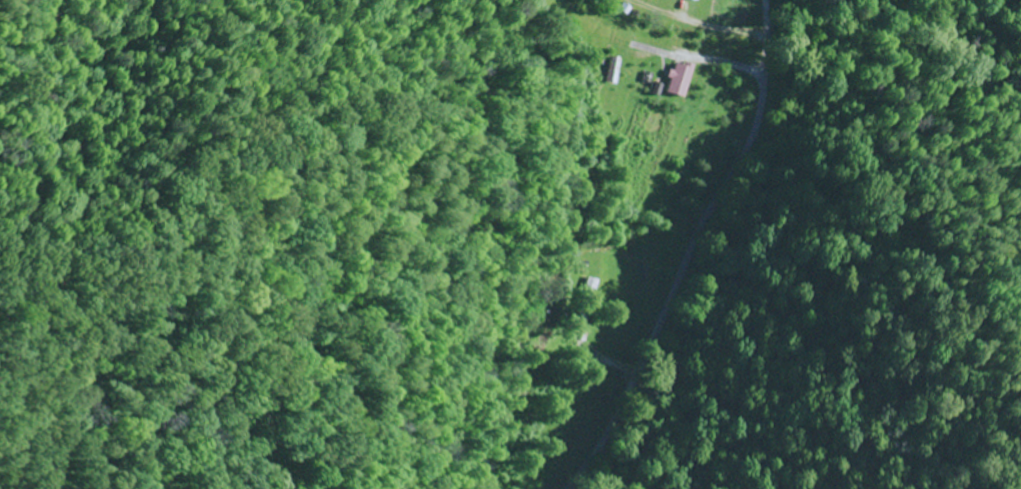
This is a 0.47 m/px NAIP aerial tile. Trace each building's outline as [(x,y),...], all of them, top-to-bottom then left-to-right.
[(672,61),(667,93),(685,97),(690,65),(672,61)] [(661,95),(664,84),(656,82),(653,93),(661,95)] [(585,328),(598,280),(587,277),(574,325),(585,328)]
